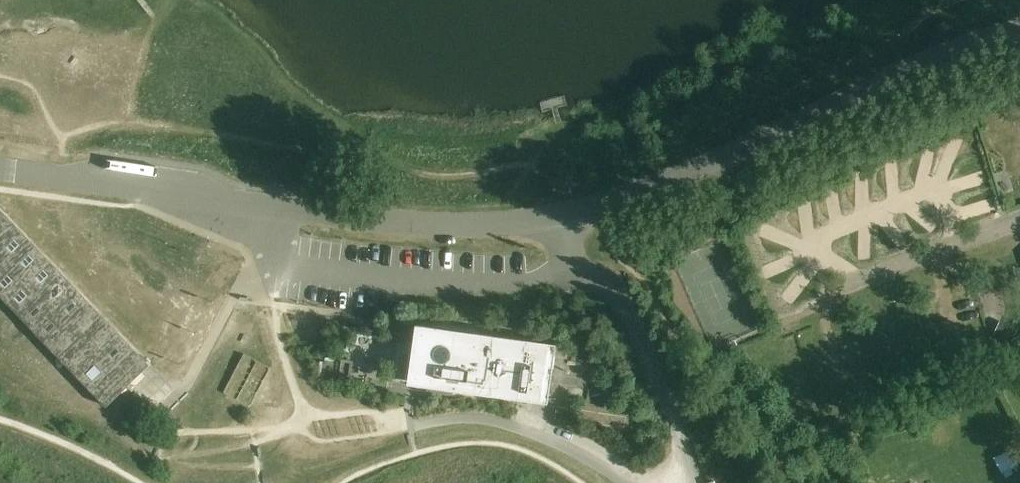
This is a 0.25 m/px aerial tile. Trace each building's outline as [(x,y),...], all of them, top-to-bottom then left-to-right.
[(0,209),(0,297),(106,407),(138,376),(150,364),(0,209)] [(737,313),(753,305),(720,244),(694,258),(719,303),(729,297),(737,313)] [(179,353),(202,353),(202,326),(194,326),(194,310),(179,310),(179,353)] [(459,392),(547,404),(556,344),(426,326),(424,337),(418,336),(418,340),(420,341),(415,379),(459,384),(459,392)] [(244,354),(223,391),(247,404),(268,367),(244,354)] [(608,395),(611,380),(595,376),(592,392),(608,395)] [(377,394),(376,403),(385,404),(386,394),(377,394)] [(556,407),(554,418),(567,420),(568,408),(556,407)] [(1013,447),(1019,445),(1019,435),(1018,428),(1008,431),(1013,447)]
